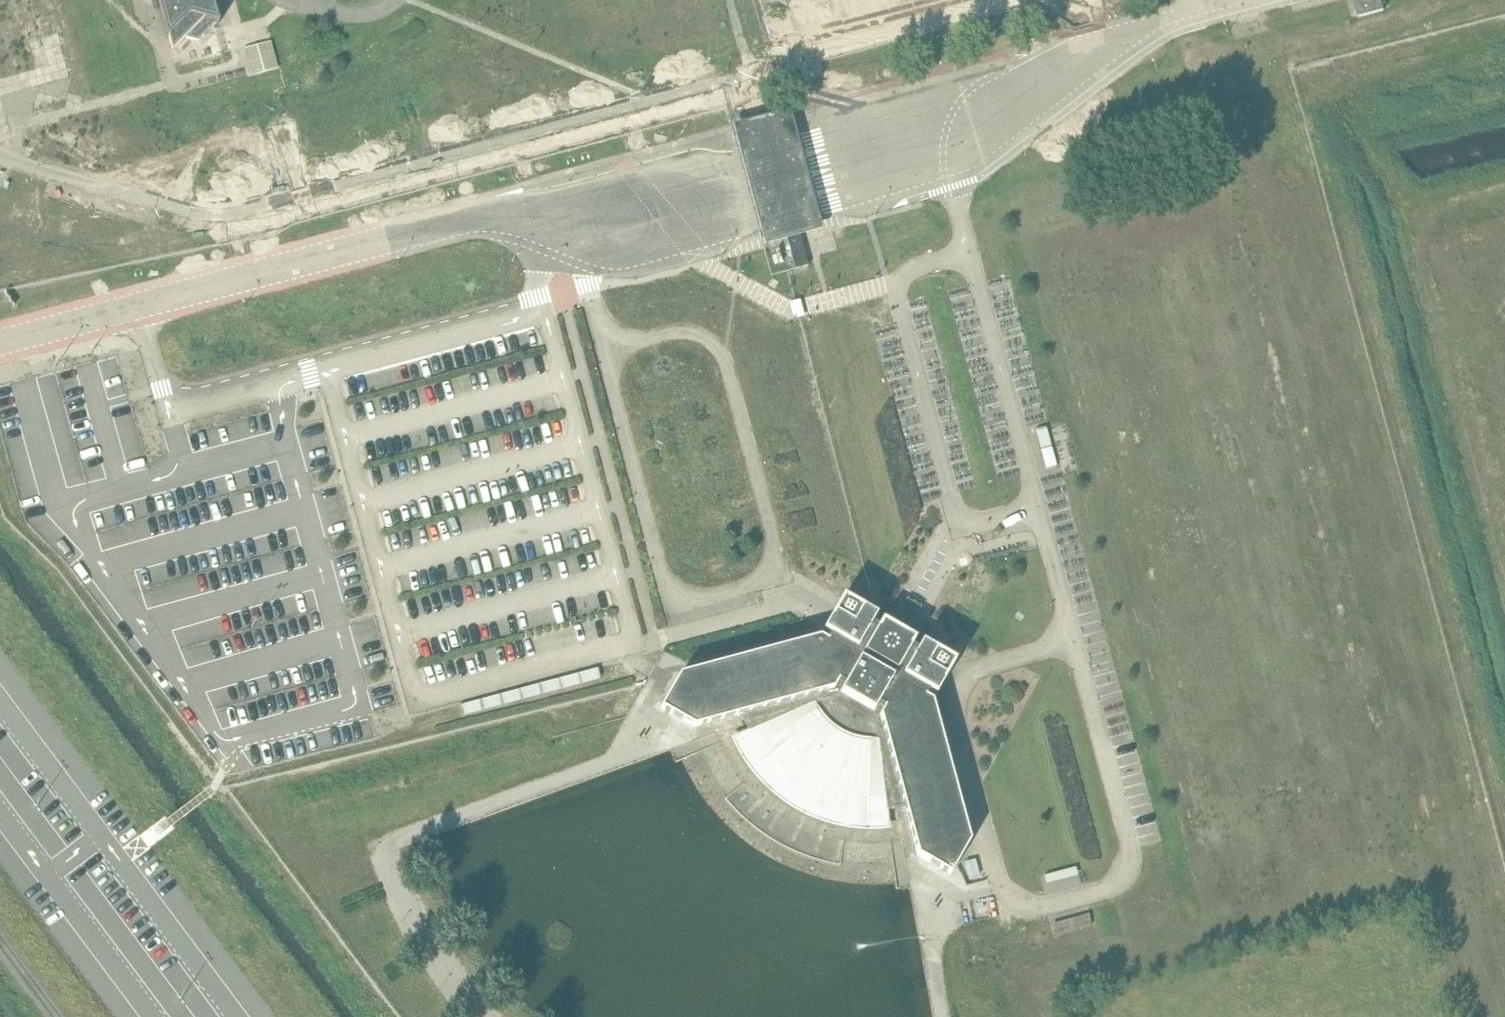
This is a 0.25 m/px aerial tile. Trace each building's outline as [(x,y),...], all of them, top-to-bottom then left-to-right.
[(20,65),(79,52),(67,0),(5,0),(20,65)] [(168,38),(169,37),(172,51),(186,37),(198,41),(215,23),(219,24),(213,0),(158,0),(168,38)] [(1385,10),(1382,0),(1360,0),(1355,1),(1360,17),(1385,10)] [(251,76),(279,69),(272,42),(244,49),(251,76)] [(798,229),(800,235),(823,229),(808,175),(790,111),(733,127),(751,192),(765,245),(787,239),(785,232),(798,229)] [(799,233),(786,237),(795,269),(808,265),(801,239),(799,233)] [(892,625),(842,597),(820,637),(680,674),(661,708),(694,727),(743,714),(748,730),(739,733),(742,739),(744,744),(749,752),(752,757),(757,764),(761,769),(767,776),(771,780),(778,786),(782,790),(789,795),(794,798),(800,802),(805,804),(810,807),(816,810),(821,812),(827,814),(833,815),(841,817),(850,819),(859,820),(865,820),(871,821),(880,820),(889,819),(888,810),(904,807),(917,855),(951,874),(970,841),(932,701),(955,661),(906,633),(919,610),(905,602),(892,625)] [(974,856),(963,859),(969,883),(981,879),(974,856)]
